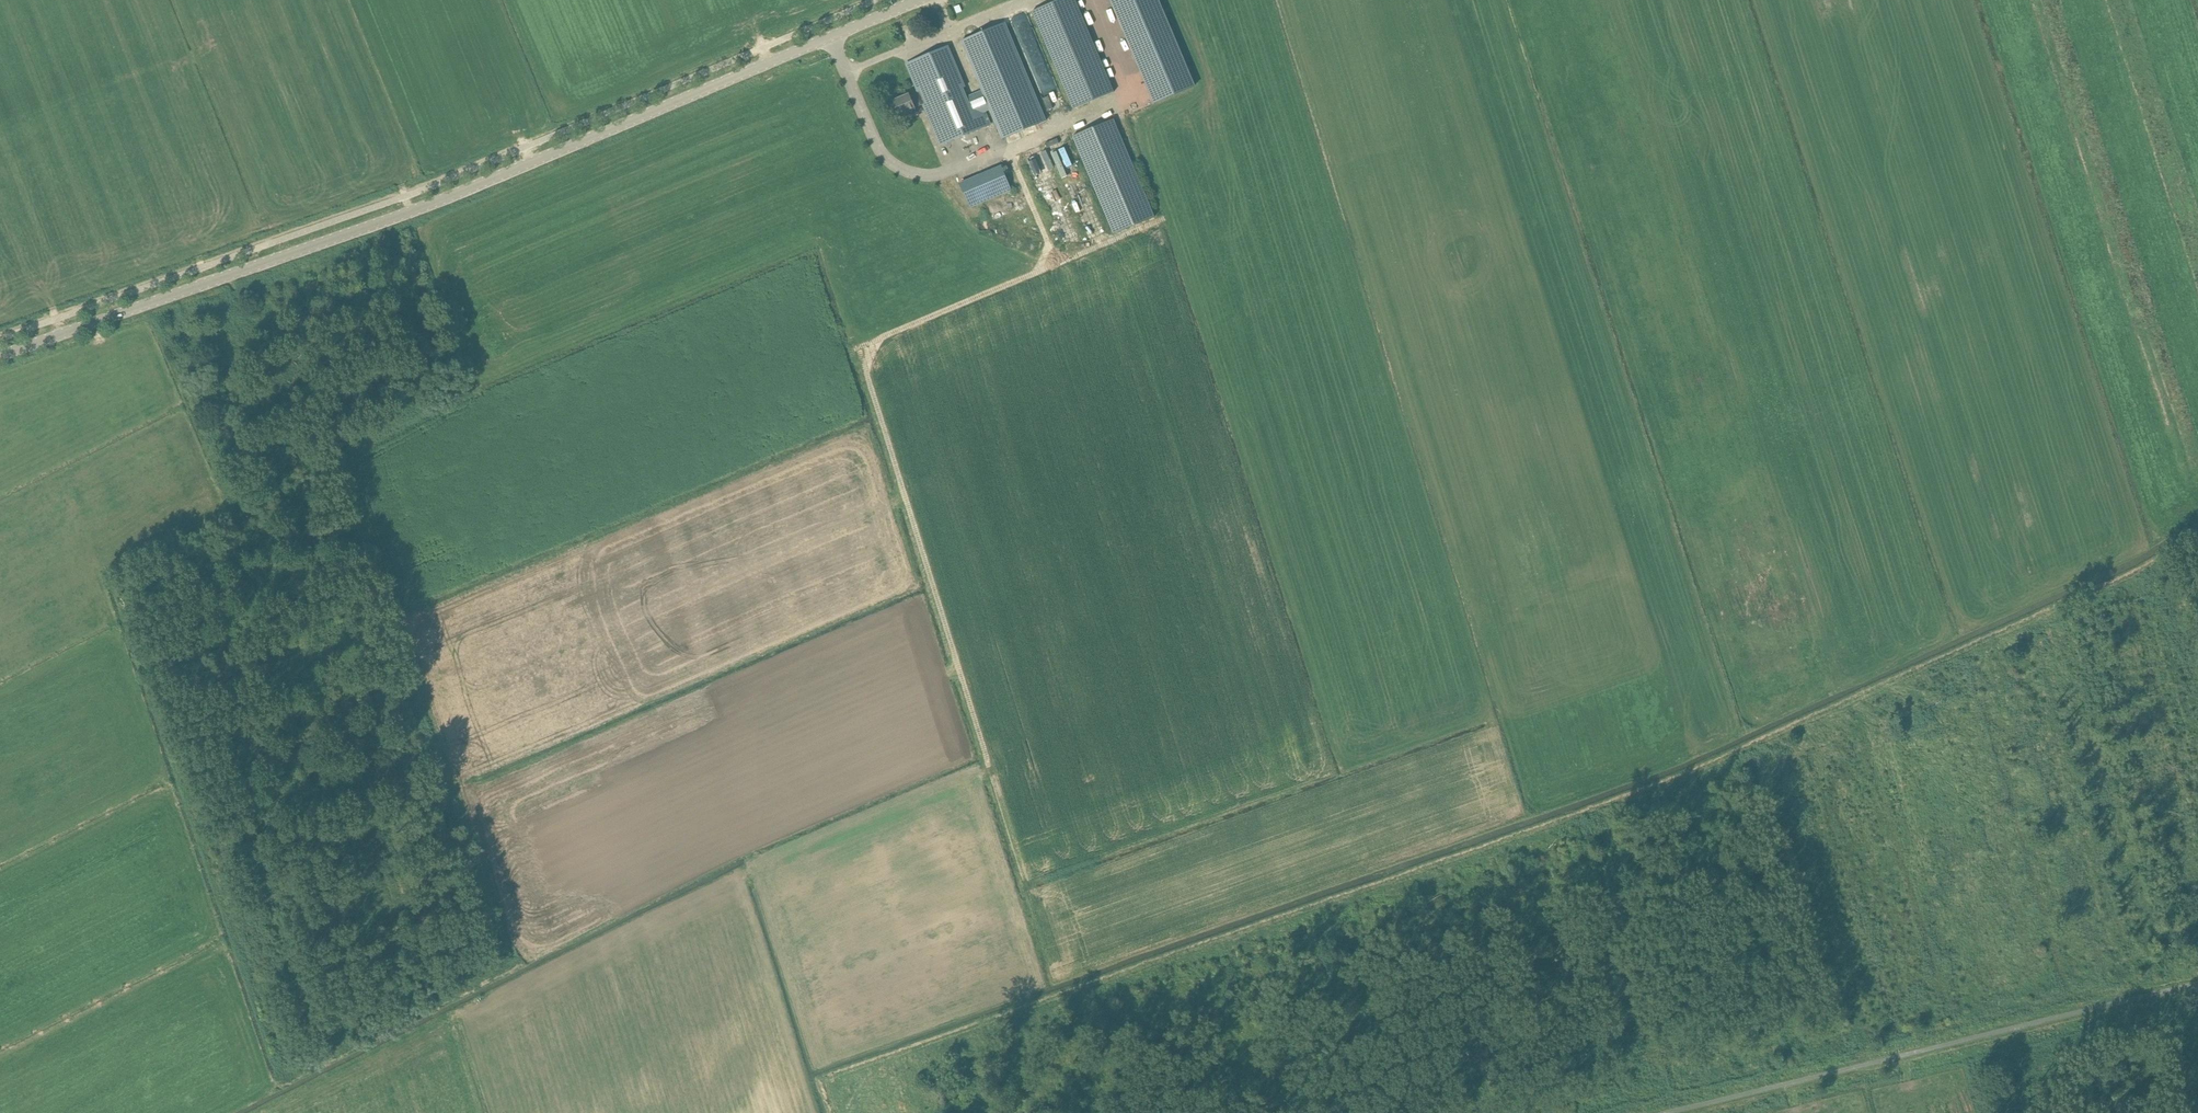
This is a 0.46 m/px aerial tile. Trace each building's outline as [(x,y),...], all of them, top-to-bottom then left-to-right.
[(1032,11),(1049,52),(1066,92),(1073,109),(1114,92),(1098,54),(1075,0),(1059,0),(1032,11)] [(1119,21),(1154,103),(1164,99),(1195,86),(1159,0),(1110,0),(1119,21)] [(1046,121),(1009,33),(1005,23),(961,41),(1002,139),(1046,121)] [(912,61),(924,90),(928,102),(945,143),(967,134),(950,93),(965,86),(948,46),(912,61)] [(1041,52),(1037,54),(1046,70),(1049,68),(1041,52)] [(914,107),(928,102),(924,90),(910,96),(909,95),(892,102),(897,115),(915,108),(914,107)] [(980,90),(967,96),(969,101),(983,95),(980,90)] [(978,108),(979,112),(987,111),(985,98),(970,101),(971,110),(978,108)] [(1154,217),(1113,119),(1073,136),(1114,234),(1154,217)] [(1001,166),(958,181),(967,207),(1010,192),(1001,166)]
